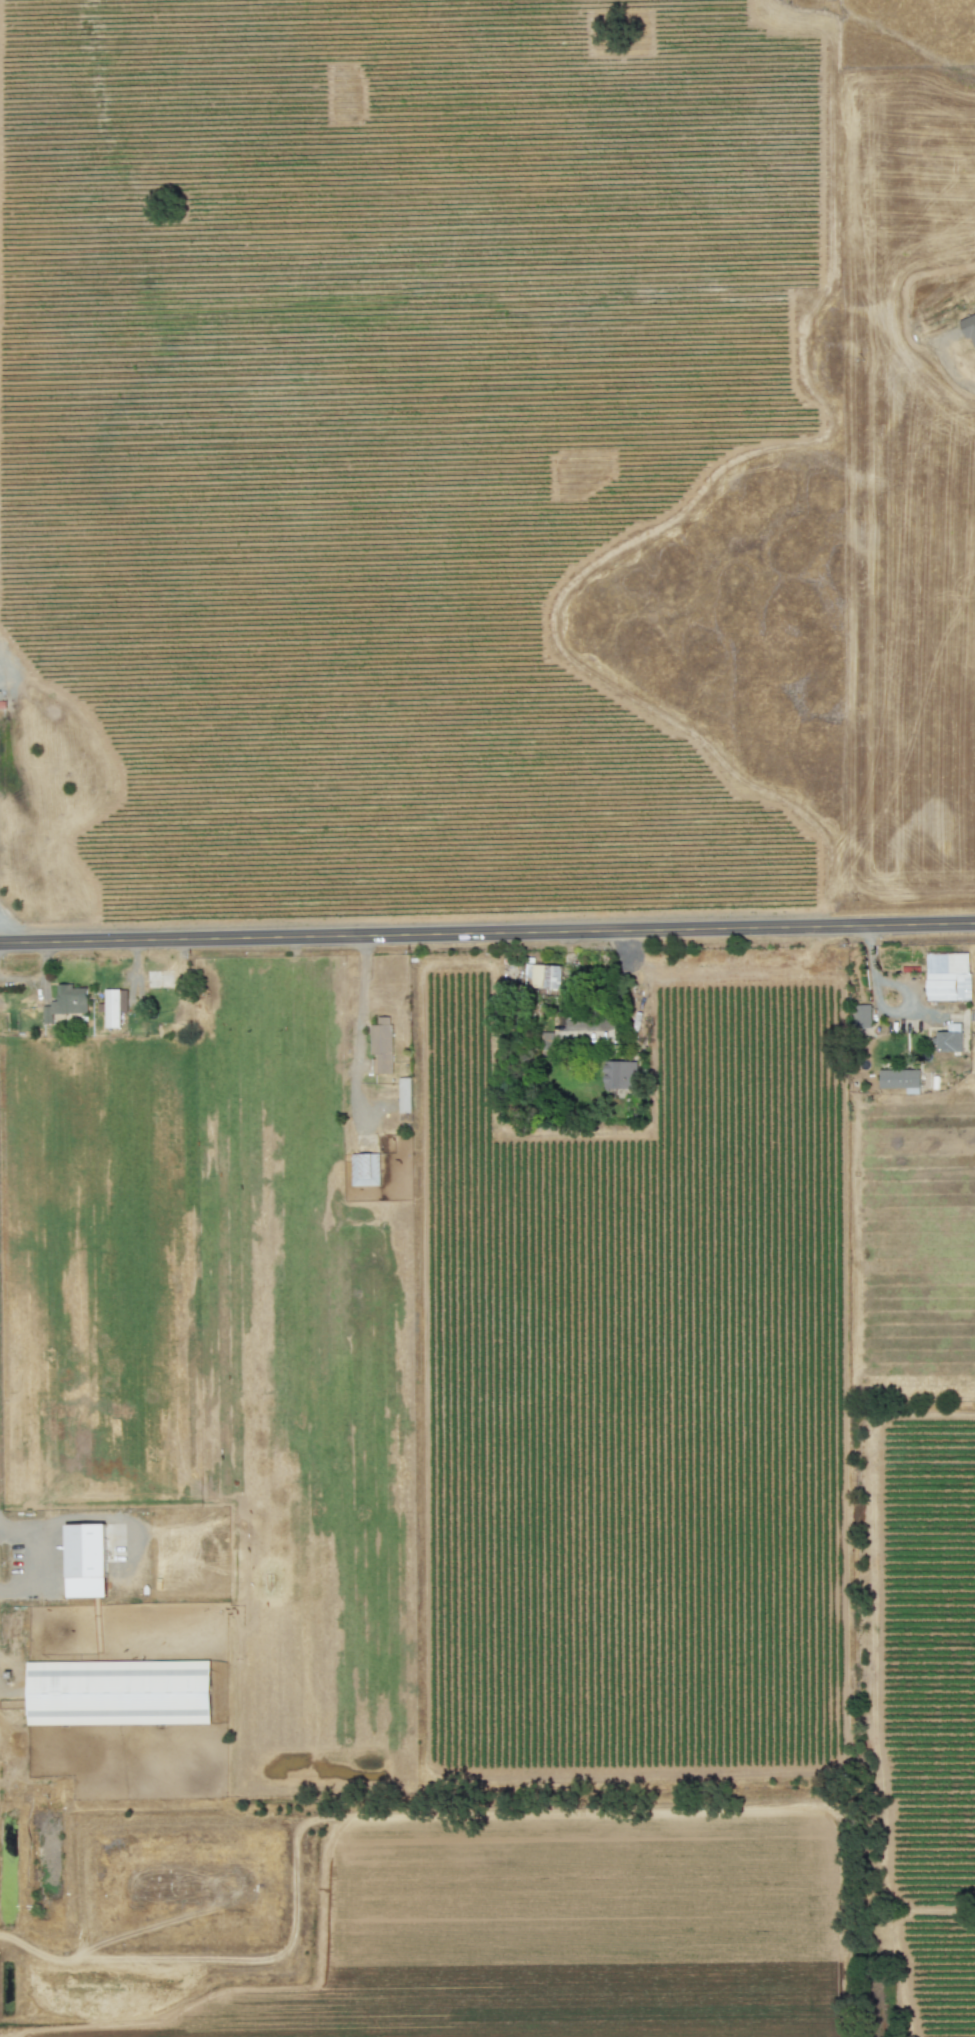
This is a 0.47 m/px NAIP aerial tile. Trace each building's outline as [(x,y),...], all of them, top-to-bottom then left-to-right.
[(966,340),(970,338),(974,350),(974,314),(958,322),(966,340)] [(926,954),(927,1001),(970,1000),(968,953),(926,954)] [(524,988),(560,989),(561,966),(525,965),(524,988)] [(86,988),(73,989),(72,984),(57,985),(58,1001),(50,1002),(50,1007),(43,1007),(43,1025),(52,1024),(52,1015),(87,1013),(86,988)] [(119,1013),(127,1012),(126,990),(104,990),(105,1028),(120,1028),(119,1013)] [(870,1005),(853,1006),(853,1028),(871,1028),(870,1005)] [(370,1055),(372,1055),(372,1074),(390,1074),(391,1018),(377,1018),(377,1025),(370,1025),(370,1055)] [(961,1052),(961,1024),(948,1024),(947,1032),(935,1032),(934,1052),(961,1052)] [(552,1033),(541,1032),(540,1049),(552,1050),(552,1033)] [(636,1062),(604,1062),(603,1089),(635,1090),(636,1062)] [(879,1089),(905,1088),(905,1094),(919,1094),(919,1070),(878,1070),(879,1089)] [(397,1078),(398,1113),(411,1113),(410,1078),(397,1078)] [(104,1524),(65,1525),(67,1598),(106,1597),(104,1524)] [(26,1662),(27,1726),(210,1724),(210,1661),(26,1662)]
